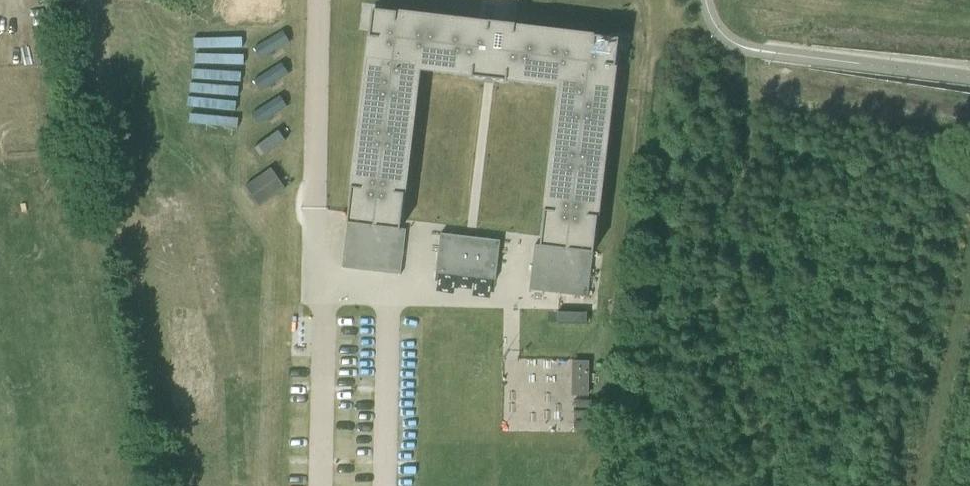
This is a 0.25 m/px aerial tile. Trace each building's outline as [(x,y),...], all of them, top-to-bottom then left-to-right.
[(346,224),(399,230),(418,70),(470,76),(470,78),(507,83),(507,81),(559,87),(540,247),(593,254),(618,39),(514,27),(515,24),(494,22),(494,24),(372,10),(346,224)] [(194,93),(194,113),(230,114),(230,93),(194,93)] [(268,102),(268,114),(276,114),(276,102),(268,102)] [(194,113),(194,131),(230,132),(230,114),(194,113)] [(268,114),(267,126),(275,126),(276,114),(268,114)] [(267,138),(267,150),(275,150),(275,138),(267,138)] [(267,150),(267,162),(275,162),(275,150),(267,150)] [(267,174),(267,186),(275,186),(275,174),(267,174)] [(26,177),(14,178),(15,186),(27,185),(26,177)] [(14,178),(2,179),(3,187),(15,186),(14,178)] [(273,204),(273,216),(281,216),(281,204),(273,204)] [(14,227),(4,229),(6,240),(16,239),(14,227)] [(440,234),(435,273),(495,280),(499,241),(440,234)] [(16,239),(6,240),(8,252),(18,251),(16,239)] [(273,256),(273,268),(281,268),(281,256),(273,256)] [(273,268),(273,280),(281,280),(281,268),(273,268)] [(23,282),(13,284),(15,296),(25,294),(23,282)] [(267,292),(266,304),(274,304),(275,292),(267,292)] [(25,294),(15,296),(17,308),(27,306),(25,294)] [(266,304),(266,316),(274,316),(274,304),(266,304)] [(266,328),(266,340),(274,340),(274,328),(266,328)] [(266,340),(266,352),(274,352),(274,340),(266,340)] [(269,397),(268,409),(276,409),(277,397),(269,397)] [(268,409),(268,421),(276,421),(276,409),(268,409)] [(267,433),(267,445),(275,445),(275,433),(267,433)] [(267,445),(266,457),(274,457),(275,445),(267,445)] [(266,469),(265,481),(273,482),(274,470),(266,469)]
